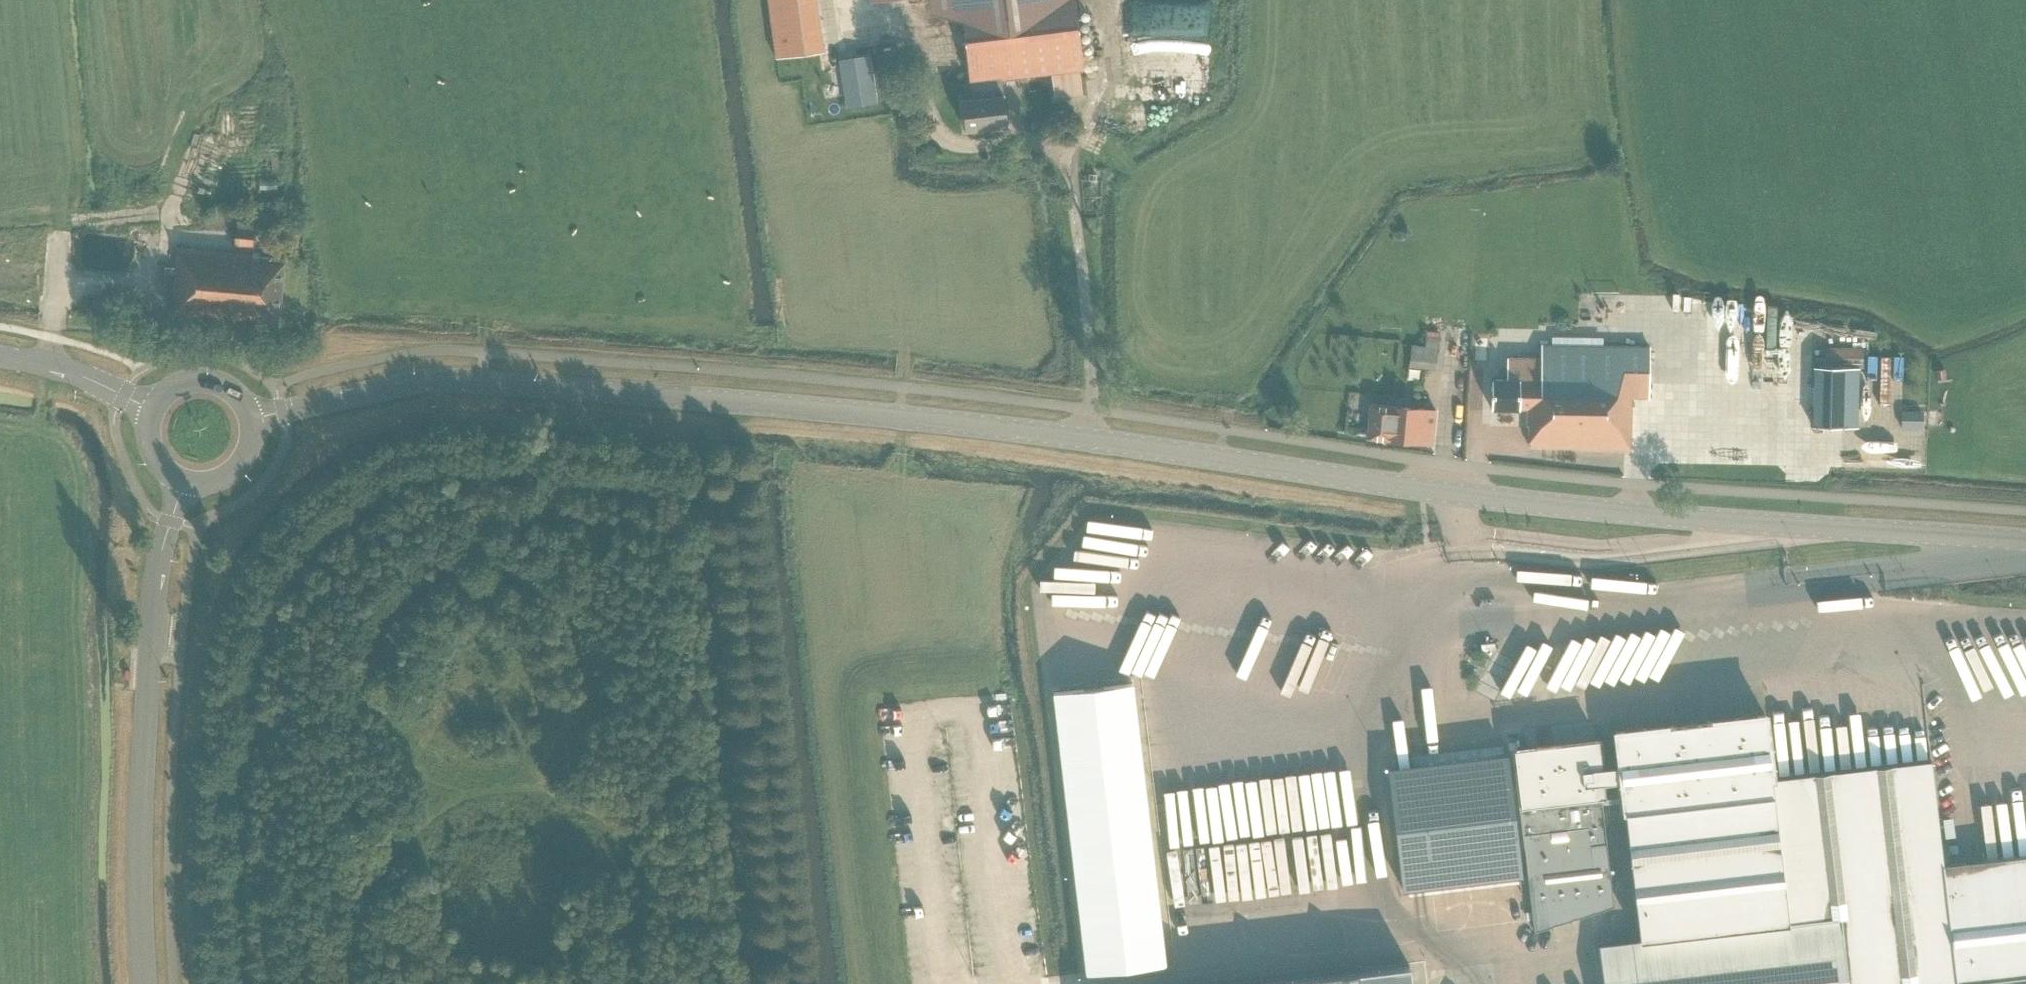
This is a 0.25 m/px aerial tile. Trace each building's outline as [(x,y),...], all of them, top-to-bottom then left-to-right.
[(776,58),(824,52),(817,0),(768,0),(776,58)] [(935,12),(961,9),(970,83),(972,99),(962,100),(965,131),(1007,126),(1002,79),(1051,73),(1054,96),(1082,93),(1079,69),(1083,68),(1075,0),(933,0),(935,12)] [(876,101),(869,56),(840,60),(847,106),(876,101)] [(236,221),(235,246),(253,247),(255,223),(236,221)] [(176,313),(279,323),(284,259),(259,256),(259,260),(252,259),(253,256),(177,249),(176,269),(165,268),(164,289),(174,289),(173,297),(177,298),(176,313)] [(1436,366),(1439,338),(1426,337),(1425,346),(1411,344),(1409,364),(1436,366)] [(1475,364),(1488,363),(1488,341),(1475,341),(1475,364)] [(1650,347),(1541,344),(1541,359),(1508,357),(1507,379),(1492,379),(1491,408),(1527,410),(1526,425),(1530,425),(1529,446),(1629,449),(1631,397),(1648,397),(1650,347)] [(1814,366),(1812,427),(1857,428),(1858,367),(1814,366)] [(1370,404),(1367,438),(1432,445),(1435,410),(1370,404)] [(1901,411),(1901,429),(1923,429),(1923,411),(1901,411)] [(1547,664),(1537,659),(1521,688),(1541,699),(1561,662),(1551,657),(1547,664)] [(1051,685),(1053,709),(1107,704),(1105,680),(1051,685)] [(1943,864),(1931,760),(1772,778),(1764,714),(1615,732),(1619,761),(1621,778),(1640,941),(1597,946),(1602,983),(2025,983),(2025,855),(1943,864)] [(1536,747),(1513,749),(1514,754),(1535,931),(1613,906),(1601,798),(1605,797),(1603,781),(1621,778),(1619,761),(1601,763),(1598,739),(1555,744),(1555,743),(1536,746),(1536,747)] [(1507,754),(1388,768),(1403,890),(1521,876),(1507,754)] [(1338,881),(1350,880),(1344,830),(1283,836),(1289,895),(1339,889),(1338,881)] [(1410,966),(1248,983),(1412,983),(1410,966)]
